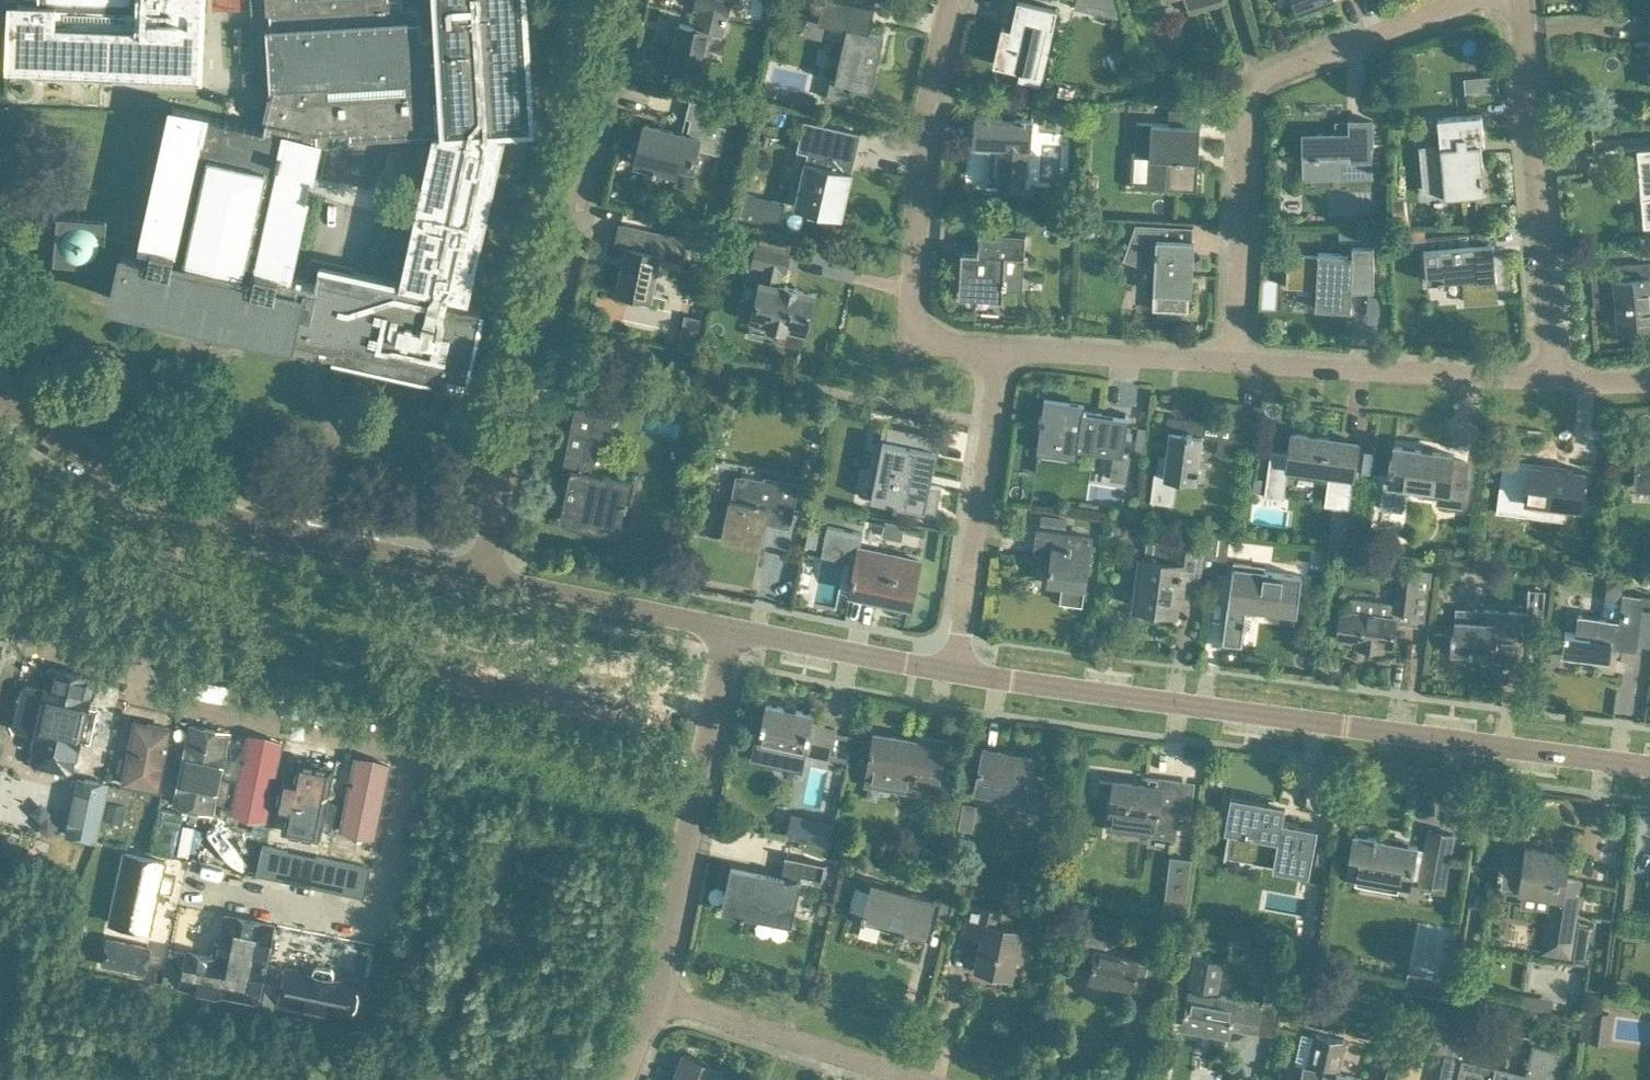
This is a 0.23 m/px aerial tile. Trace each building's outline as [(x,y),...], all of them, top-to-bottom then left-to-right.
[(18,25),(9,24),(7,64),(34,65),(33,77),(72,78),(73,66),(203,71),(205,0),(19,0),(18,25)] [(143,245),(109,237),(111,216),(56,212),(51,264),(106,269),(108,249),(123,252),(119,270),(121,271),(114,299),(292,338),(293,335),(336,344),(334,352),(434,374),(435,366),(467,373),(482,307),(465,303),(505,123),(531,122),(524,0),(439,0),(441,32),(418,34),(416,5),(404,6),(403,0),(266,0),(267,14),(269,14),(273,86),(274,86),(265,127),(174,107),(143,245)] [(670,65),(701,71),(710,30),(723,33),(727,14),(730,1),(729,1),(730,0),(696,0),(694,8),(701,9),(697,27),(679,23),(670,65)] [(875,5),(852,0),(818,0),(825,2),(821,20),(848,26),(837,78),(832,77),(828,96),(849,101),(852,87),(855,87),(855,86),(872,90),(874,84),(877,85),(879,72),(876,71),(879,60),(881,47),(884,34),(870,31),(875,5)] [(994,63),(1021,70),(1019,79),(1040,84),(1058,8),(1023,0),(1018,0),(1012,27),(1003,25),(994,63)] [(1224,0),(1187,0),(1190,11),(1225,2),(1224,0)] [(1299,11),(1328,0),(1295,0),(1299,11)] [(1050,95),(1051,112),(1076,110),(1075,93),(1050,95)] [(1138,122),(1136,152),(1150,153),(1148,184),(1164,185),(1193,187),(1195,145),(1199,145),(1201,110),(1170,109),(1169,123),(1152,122),(1138,122)] [(1426,169),(1425,175),(1426,180),(1428,185),(1430,189),(1434,193),(1438,196),(1443,199),(1448,200),(1453,201),(1454,192),(1482,190),(1479,144),(1484,143),(1482,114),(1438,117),(1440,147),(1440,149),(1436,152),(1432,155),(1429,160),(1427,164),(1426,169)] [(1002,146),(999,186),(1025,188),(1027,148),(1031,148),(1033,119),(976,115),(974,144),(1002,146)] [(721,149),(727,125),(692,117),(688,133),(645,123),(636,164),(679,174),(681,165),(695,169),(697,160),(695,159),(697,153),(698,154),(699,148),(704,149),(705,145),(721,149)] [(805,156),(793,207),(809,210),(808,217),(840,224),(861,132),(814,121),(805,119),(798,149),(807,151),(806,156),(805,156)] [(1374,120),(1349,121),(1349,133),(1302,134),(1302,179),(1373,178),(1372,151),(1374,151),(1374,120)] [(1637,146),(1637,148),(1641,196),(1648,196),(1649,223),(1649,145),(1637,146)] [(779,227),(785,201),(746,192),(740,218),(779,227)] [(653,212),(642,210),(640,219),(651,221),(653,212)] [(1059,238),(1073,239),(1074,222),(1059,221),(1059,238)] [(1192,293),(1195,240),(1188,239),(1188,228),(1193,228),(1193,227),(1135,224),(1123,260),(1125,260),(1126,256),(1159,266),(1157,310),(1189,311),(1190,293),(1192,293)] [(621,225),(617,244),(627,247),(617,291),(651,298),(660,257),(682,262),(687,240),(621,225)] [(960,251),(958,292),(960,292),(960,288),(1022,292),(1026,232),(979,229),(979,231),(984,231),(983,252),(960,251)] [(1488,242),(1424,248),(1427,281),(1462,278),(1465,303),(1498,300),(1495,255),(1489,255),(1488,242)] [(791,252),(785,250),(757,244),(752,264),(766,267),(763,281),(761,280),(752,319),(748,318),(744,334),(764,339),(766,328),(787,333),(785,343),(802,347),(805,332),(806,333),(815,294),(778,285),(782,270),(787,271),(791,252)] [(1286,263),(1286,268),(1287,268),(1286,286),(1288,286),(1288,278),(1318,279),(1316,306),(1315,306),(1315,307),(1352,310),(1352,308),(1351,308),(1352,288),(1351,288),(1351,285),(1367,285),(1367,288),(1374,288),(1374,245),(1372,245),(1372,246),(1354,246),(1354,245),(1353,245),(1353,252),(1349,252),(1349,253),(1318,252),(1318,253),(1319,253),(1319,255),(1290,253),(1290,252),(1288,252),(1288,263),(1286,263)] [(1590,266),(1591,270),(1593,269),(1596,295),(1621,293),(1622,303),(1618,304),(1620,326),(1649,323),(1649,265),(1632,267),(1632,263),(1590,266)] [(1044,398),(1037,451),(1077,456),(1079,446),(1123,452),(1128,417),(1083,411),(1084,403),(1044,398)] [(571,470),(561,517),(621,529),(631,479),(593,471),(599,438),(609,440),(614,414),(576,406),(563,469),(571,470)] [(1218,452),(1235,454),(1238,424),(1174,416),(1173,431),(1165,430),(1165,431),(1168,431),(1163,476),(1178,478),(1178,480),(1195,482),(1195,480),(1197,480),(1203,436),(1220,438),(1218,452)] [(1255,476),(1253,489),(1265,491),(1264,497),(1284,500),(1288,468),(1329,474),(1325,505),(1350,509),(1352,485),(1357,448),(1358,442),(1335,439),(1291,433),(1288,454),(1271,452),(1267,478),(1255,476)] [(883,442),(872,500),(937,513),(937,511),(935,510),(940,488),(911,482),(918,448),(883,442)] [(1634,486),(1649,487),(1649,444),(1635,443),(1634,486)] [(1384,479),(1380,508),(1402,511),(1405,484),(1439,488),(1437,502),(1460,505),(1466,463),(1451,461),(1452,455),(1395,447),(1390,480),(1384,479)] [(1529,465),(1524,500),(1582,507),(1586,473),(1529,465)] [(727,499),(719,540),(760,548),(767,514),(789,519),(796,483),(767,477),(767,480),(737,474),(732,500),(727,499)] [(826,526),(820,556),(854,563),(849,592),(910,604),(918,560),(876,552),(875,557),(858,553),(862,533),(826,526)] [(1037,530),(1035,545),(1052,548),(1047,589),(1062,591),(1060,605),(1084,608),(1092,537),(1037,530)] [(1197,576),(1202,545),(1175,541),(1174,544),(1151,541),(1149,558),(1142,557),(1135,606),(1147,608),(1147,613),(1163,615),(1163,610),(1175,612),(1180,578),(1183,578),(1183,574),(1197,576)] [(1296,613),(1301,571),(1254,567),(1255,562),(1234,559),(1223,642),(1242,645),(1247,607),(1262,609),(1296,613)] [(1399,603),(1396,602),(1353,596),(1348,599),(1347,608),(1341,607),(1337,638),(1358,641),(1358,646),(1384,650),(1385,645),(1394,646),(1397,622),(1414,624),(1414,623),(1427,625),(1434,572),(1407,568),(1406,574),(1403,574),(1399,603)] [(1228,588),(1217,588),(1217,607),(1227,607),(1228,588)] [(1529,588),(1528,612),(1545,614),(1547,589),(1529,588)] [(1561,653),(1609,660),(1612,642),(1636,646),(1637,645),(1649,646),(1649,610),(1642,609),(1644,596),(1622,593),(1621,600),(1620,602),(1605,599),(1602,617),(1578,613),(1575,632),(1565,630),(1561,653)] [(1469,653),(1492,654),(1492,661),(1516,663),(1516,666),(1517,666),(1519,639),(1520,612),(1457,608),(1456,619),(1452,618),(1450,651),(1453,652),(1453,656),(1469,657),(1469,653)] [(24,688),(16,721),(18,725),(39,730),(32,761),(35,764),(68,772),(72,770),(79,738),(90,740),(91,736),(95,735),(95,731),(93,728),(98,707),(86,705),(93,677),(53,668),(48,690),(27,685),(24,688)] [(766,702),(754,760),(755,761),(756,758),(802,767),(805,753),(848,762),(853,734),(836,730),(836,728),(812,723),(815,713),(766,702)] [(171,722),(136,716),(124,786),(160,792),(171,722)] [(185,726),(168,808),(211,818),(229,735),(185,726)] [(876,732),(867,785),(936,796),(945,739),(921,735),(920,740),(876,732)] [(282,742),(249,735),(233,820),(266,826),(282,742)] [(271,813),(268,828),(292,833),(318,838),(321,825),(336,754),(301,747),(297,765),(283,762),(277,791),(274,790),(269,813),(271,813)] [(984,748),(975,790),(1001,795),(1002,790),(1024,794),(1021,809),(1041,813),(1049,775),(1030,771),(1033,758),(984,748)] [(392,767),(351,760),(337,835),(378,843),(392,767)] [(1113,784),(1109,829),(1173,838),(1179,779),(1159,777),(1158,791),(1146,790),(1146,784),(1097,780),(1097,782),(1113,784)] [(105,797),(108,784),(85,779),(83,792),(77,790),(67,834),(96,840),(98,831),(104,801),(105,797)] [(220,779),(216,802),(229,804),(233,781),(220,779)] [(124,787),(108,784),(105,797),(122,800),(124,787)] [(1318,826),(1283,820),(1286,803),(1232,793),(1225,829),(1229,830),(1224,855),(1274,864),(1273,867),(1309,874),(1318,826)] [(328,801),(323,824),(336,826),(341,804),(328,801)] [(172,853),(178,826),(179,826),(182,812),(159,807),(156,822),(157,822),(151,849),(172,853)] [(789,824),(786,836),(830,845),(834,822),(809,816),(807,828),(789,824)] [(1354,833),(1346,874),(1357,876),(1356,882),(1399,890),(1400,884),(1411,886),(1412,882),(1420,884),(1421,881),(1445,886),(1454,833),(1429,829),(1426,848),(1417,847),(1418,845),(1354,833)] [(263,845),(257,873),(283,879),(289,850),(263,845)] [(1581,880),(1565,878),(1569,854),(1527,848),(1526,857),(1504,854),(1498,890),(1551,898),(1550,901),(1549,900),(1541,953),(1572,957),(1579,906),(1577,906),(1581,880)] [(117,893),(109,930),(159,941),(176,860),(126,850),(117,893)] [(316,856),(310,885),(365,896),(371,868),(316,856)] [(790,924),(800,880),(799,880),(801,872),(823,877),(826,864),(786,856),(781,877),(732,867),(723,909),(790,924)] [(854,884),(854,885),(869,889),(861,921),(900,932),(900,933),(925,939),(936,899),(871,882),(870,888),(854,884)] [(946,887),(938,918),(948,920),(956,890),(946,887)] [(970,904),(964,932),(983,936),(976,967),(1010,975),(1021,930),(993,924),(997,910),(970,904)] [(1418,913),(1414,951),(1450,956),(1455,917),(1418,913)] [(187,951),(181,986),(258,999),(273,924),(226,914),(221,942),(214,941),(211,956),(187,951)] [(1585,963),(1591,923),(1580,921),(1574,961),(1585,963)] [(1086,926),(1082,944),(1096,947),(1089,979),(1107,982),(1108,980),(1119,982),(1118,987),(1146,992),(1153,957),(1111,948),(1115,932),(1086,926)] [(108,938),(103,964),(145,973),(151,947),(108,938)] [(1265,989),(1262,1001),(1218,993),(1224,960),(1196,955),(1183,1024),(1230,1033),(1232,1026),(1273,1034),(1281,992),(1265,989)] [(287,968),(280,1003),(350,1018),(351,1013),(354,1010),(357,1006),(359,996),(359,992),(356,988),(357,982),(333,977),(334,972),(332,968),(319,965),(314,968),(313,973),(287,968)] [(1524,993),(1522,1007),(1552,1012),(1554,998),(1524,993)] [(1585,1010),(1581,1039),(1592,1040),(1593,1030),(1591,1030),(1592,1017),(1595,1018),(1596,1011),(1585,1010)] [(1564,1050),(1533,1042),(1526,1072),(1464,1057),(1471,1028),(1430,1018),(1423,1047),(1445,1053),(1439,1079),(1557,1079),(1564,1050)] [(1363,1075),(1341,1071),(1347,1039),(1315,1032),(1309,1063),(1305,1063),(1301,1079),(1362,1079),(1363,1075)] [(1375,1079),(1393,1079),(1400,1053),(1384,1049),(1375,1079)] [(675,1079),(716,1079),(720,1070),(684,1056),(675,1079)]
